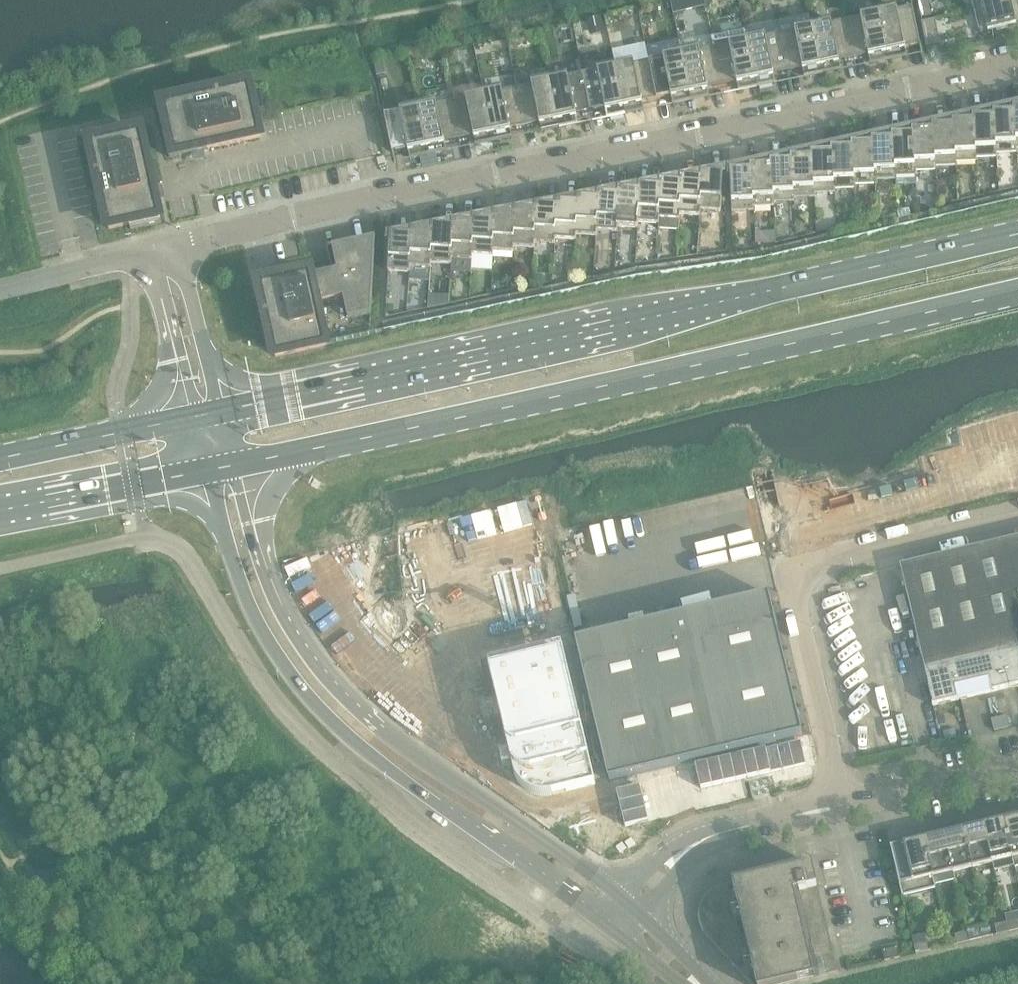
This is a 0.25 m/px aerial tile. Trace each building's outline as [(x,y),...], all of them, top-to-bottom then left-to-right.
[(673,13),(705,6),(705,5),(704,0),(670,0),(673,13)] [(974,10),(1014,0),(972,0),(974,10)] [(974,10),(980,34),(1017,25),(1017,1),(1017,0),(1014,0),(974,10)] [(928,1),(918,3),(920,16),(930,14),(928,1)] [(879,13),(888,60),(907,56),(904,42),(909,41),(910,46),(919,45),(920,44),(912,6),(879,13)] [(854,58),(863,56),(861,51),(867,50),(870,64),(888,60),(879,13),(846,20),(854,58)] [(600,17),(587,20),(590,32),(602,30),(600,17)] [(846,20),(813,26),(823,74),(841,70),(838,56),(844,55),(845,60),(854,58),(846,20)] [(934,20),(922,23),(927,46),(939,43),(934,20)] [(788,72),(797,70),(796,64),(801,63),(804,77),(823,74),(813,26),(780,33),(788,72)] [(731,83),(730,78),(735,77),(738,91),(757,87),(747,40),(745,30),(712,37),(714,47),(722,85),(731,83)] [(779,73),(788,72),(780,33),(747,40),(757,87),(775,83),(772,69),(778,68),(779,73)] [(665,97),(664,92),(670,90),(672,105),(691,101),(681,54),(678,40),(660,44),(663,57),(648,60),(656,99),(665,97)] [(714,47),(681,54),(691,101),(709,97),(706,83),(712,82),(713,87),(722,85),(714,47)] [(648,60),(615,67),(625,114),(644,111),(641,96),(646,95),(647,101),(656,99),(648,60)] [(383,62),(374,64),(376,76),(386,74),(383,62)] [(599,111),(598,105),(604,104),(607,118),(625,114),(615,67),(582,74),(590,112),(599,111)] [(578,124),(575,110),(581,109),(582,114),(590,112),(582,74),(550,81),(559,128),(578,124)] [(534,124),(532,119),(538,117),(541,132),(559,128),(550,81),(517,88),(525,126),(534,124)] [(249,87),(163,105),(168,126),(163,127),(170,158),(192,153),(193,157),(205,155),(204,151),(207,150),(207,149),(261,138),(256,118),(249,87)] [(512,138),(509,123),(515,122),(516,128),(525,126),(517,88),(484,94),(493,141),(512,138)] [(459,139),(468,137),(467,132),(472,131),(475,145),(493,141),(484,94),(451,101),(459,139)] [(451,101),(418,108),(428,155),(446,151),(443,137),(449,136),(450,141),(459,139),(451,101)] [(402,151),(401,146),(406,145),(409,159),(428,155),(418,108),(384,115),(392,153),(394,153),(402,151)] [(1013,112),(993,113),(993,116),(994,116),(996,154),(1017,153),(1017,149),(1016,149),(1014,112),(1013,112)] [(993,116),(973,117),(973,121),(974,121),(975,158),(976,158),(997,157),(996,154),(994,116),(993,116)] [(973,121),(952,122),(953,125),(955,163),(956,163),(976,162),(976,158),(975,158),(974,121),(973,121)] [(956,166),(956,163),(955,163),(953,125),(932,126),(932,130),(933,130),(935,167),(936,167),(956,166)] [(932,130),(912,131),(912,134),(913,134),(915,172),(936,171),(936,167),(935,167),(933,130),(932,130)] [(141,132),(90,144),(109,230),(130,225),(131,230),(162,223),(157,201),(160,200),(158,188),(154,189),(153,185),(141,132)] [(912,134),(892,135),(892,139),(893,139),(894,176),(895,176),(916,175),(915,172),(913,134),(912,134)] [(892,139),(871,140),(872,143),(874,181),(875,181),(895,180),(895,176),(894,176),(893,139),(892,139)] [(872,143),(851,144),(851,148),(852,148),(854,185),(855,185),(875,184),(875,181),(874,181),(872,143)] [(851,148),(831,149),(831,152),(832,152),(834,190),(835,190),(855,189),(855,185),(854,185),(852,148),(851,148)] [(831,152),(811,153),(811,157),(812,157),(813,194),(814,194),(835,193),(835,190),(834,190),(832,152),(831,152)] [(811,157),(791,158),(791,161),(792,161),(793,199),(794,199),(814,198),(814,194),(813,194),(812,157),(811,157)] [(794,202),(794,199),(793,199),(792,161),(791,161),(770,162),(771,166),(773,203),(774,203),(794,202)] [(771,166),(750,167),(750,170),(751,170),(753,208),(754,208),(774,207),(774,203),(773,203),(771,166)] [(750,170),(730,171),(732,212),(754,211),(754,208),(753,208),(751,170),(750,170)] [(702,179),(699,212),(700,212),(721,212),(722,175),(701,174),(701,179),(702,179)] [(681,183),(679,215),(680,215),(700,216),(700,212),(699,212),(702,179),(701,179),(681,178),(680,183),(681,183)] [(660,187),(658,219),(659,219),(658,225),(658,229),(679,230),(680,215),(679,215),(681,183),(680,183),(660,182),(659,187),(660,187)] [(639,191),(637,223),(638,223),(658,225),(659,219),(658,219),(660,187),(659,187),(639,186),(639,191)] [(619,195),(617,227),(638,229),(638,223),(637,223),(639,191),(618,190),(618,195),(619,195)] [(996,198),(998,207),(1017,202),(1017,199),(1017,193),(996,198)] [(598,199),(596,231),(597,231),(617,233),(617,227),(619,195),(618,195),(598,194),(597,199),(598,199)] [(577,198),(577,203),(575,236),(576,236),(596,237),(597,231),(596,231),(598,199),(597,199),(577,198)] [(996,198),(975,202),(977,212),(998,207),(996,198)] [(577,203),(556,202),(556,208),(557,208),(554,239),(555,239),(576,241),(576,236),(575,236),(577,203)] [(975,202),(953,207),(956,217),(977,212),(975,202)] [(535,211),(536,211),(534,243),(535,243),(555,245),(555,239),(554,239),(557,208),(556,208),(535,206),(535,211)] [(953,207),(932,212),(935,222),(956,217),(953,207)] [(514,216),(515,216),(513,248),(514,248),(534,249),(535,243),(534,243),(536,211),(535,211),(515,210),(514,216)] [(932,212),(911,217),(914,227),(935,222),(932,212)] [(515,216),(514,216),(494,214),(494,219),(494,220),(492,251),(493,251),(513,253),(514,248),(513,248),(515,216)] [(911,217),(890,222),(893,231),(914,227),(911,217)] [(473,224),(474,224),(472,255),(493,257),(493,251),(492,251),(494,220),(494,219),(473,218),(473,224)] [(453,228),(451,260),(452,260),(472,261),(472,255),(474,224),(473,224),(453,222),(452,228),(453,228)] [(890,222),(869,227),(872,236),(893,231),(890,222)] [(432,232),(430,263),(431,263),(451,265),(452,260),(451,260),(453,228),(452,228),(432,226),(432,232)] [(869,227),(848,232),(850,241),(872,236),(869,227)] [(412,236),(409,268),(410,268),(431,269),(431,263),(430,263),(432,232),(411,230),(411,236),(412,236)] [(848,232),(827,237),(829,246),(850,241),(848,232)] [(390,234),(388,272),(410,273),(410,268),(409,268),(412,236),(411,236),(390,234)] [(332,248),(337,270),(311,276),(310,274),(259,285),(275,357),(326,346),(317,303),(343,298),(348,319),(371,314),(376,237),(326,248),(327,249),(332,248)] [(827,237),(806,242),(808,251),(829,246),(827,237)] [(806,242),(785,246),(787,256),(808,251),(806,242)] [(785,246),(764,251),(766,261),(787,256),(785,246)] [(764,251),(744,254),(745,264),(766,261),(764,251)] [(744,254),(722,257),(724,267),(745,264),(744,254)] [(722,257),(701,260),(702,270),(724,267),(722,257)] [(701,260),(679,263),(681,273),(702,270),(701,260)] [(679,263),(658,266),(660,276),(681,273),(679,263)] [(658,266),(636,269),(638,279),(660,276),(658,266)] [(636,269),(615,274),(617,283),(638,279),(636,269)] [(615,274),(594,278),(596,288),(617,283),(615,274)] [(594,278),(573,283),(575,292),(596,288),(594,278)] [(573,283),(551,287),(553,297),(575,292),(573,283)] [(551,287),(530,292),(532,301),(553,297),(551,287)] [(530,292),(509,296),(511,306),(532,301),(530,292)] [(429,295),(428,309),(448,304),(449,296),(429,295)] [(509,296),(488,301),(490,310),(511,306),(509,296)] [(488,301),(467,305),(469,315),(490,310),(488,301)] [(467,305),(446,310),(448,319),(469,315),(467,305)] [(446,310),(425,315),(427,324),(448,319),(446,310)] [(425,315),(404,319),(406,329),(427,324),(425,315)] [(404,319),(382,324),(384,333),(406,329),(404,319)] [(900,566),(933,705),(932,705),(932,706),(1017,686),(1017,538),(900,566)] [(576,642),(575,642),(608,781),(609,781),(802,736),(769,595),(576,641),(576,642)] [(562,644),(487,662),(487,663),(514,774),(514,775),(514,776),(515,778),(516,779),(516,780),(519,785),(523,788),(527,791),(532,794),(537,795),(542,796),(544,796),(546,796),(548,796),(550,796),(552,795),(596,785),(562,644)] [(991,720),(994,731),(1010,728),(1007,716),(991,720)] [(1003,820),(1014,865),(1014,867),(1017,866),(1017,817),(1003,820)] [(1003,820),(984,825),(993,862),(994,870),(1014,865),(1003,820)] [(984,825),(964,829),(973,867),(993,862),(984,825)] [(964,829),(944,834),(953,872),(973,867),(964,829)] [(944,834),(924,839),(935,884),(955,880),(953,872),(944,834)] [(924,839),(890,847),(902,896),(936,888),(935,884),(924,839)] [(698,916),(698,918),(699,921),(699,923),(700,927),(701,928),(702,931),(704,934),(706,936),(752,983),(787,983),(825,975),(838,973),(812,865),(799,862),(801,867),(734,882),(722,886),(720,886),(718,887),(715,889),(713,890),(709,892),(707,895),(706,896),(704,899),(702,901),(701,903),(701,904),(700,907),(699,909),(699,911),(698,914),(698,916)] [(1007,923),(1009,932),(1017,930),(1017,923),(1017,921),(1007,923)] [(1007,923),(997,926),(999,934),(1009,932),(1007,923)] [(967,933),(969,941),(980,939),(978,930),(967,933)] [(967,933),(957,935),(959,944),(969,941),(967,933)] [(925,943),(914,946),(916,954),(927,951),(925,943)] [(897,947),(882,951),(884,961),(900,958),(897,947)]
